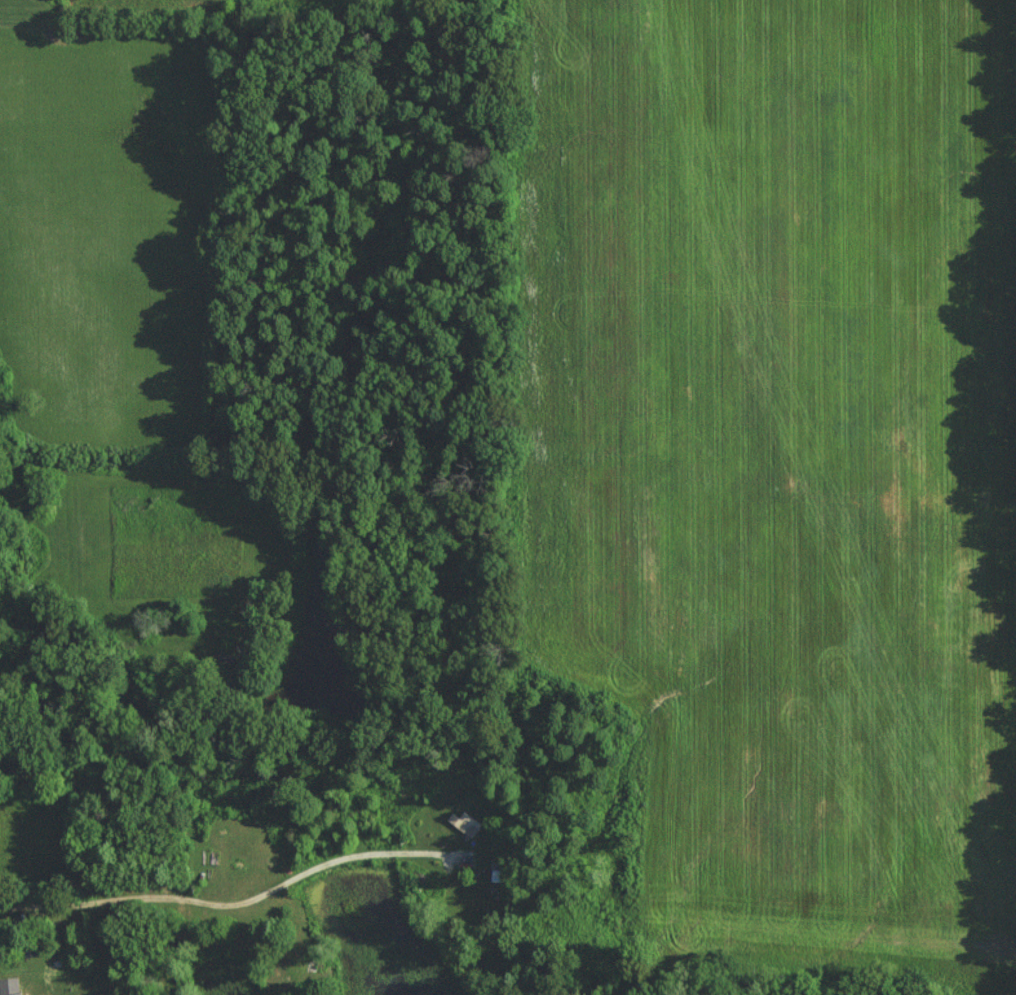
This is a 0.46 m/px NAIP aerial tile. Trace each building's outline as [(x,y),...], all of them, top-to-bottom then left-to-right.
[(452,812),(446,822),(473,836),(481,822),(462,812),(460,817),(452,812)] [(24,977),(1,978),(2,994),(25,994),(24,977)]
